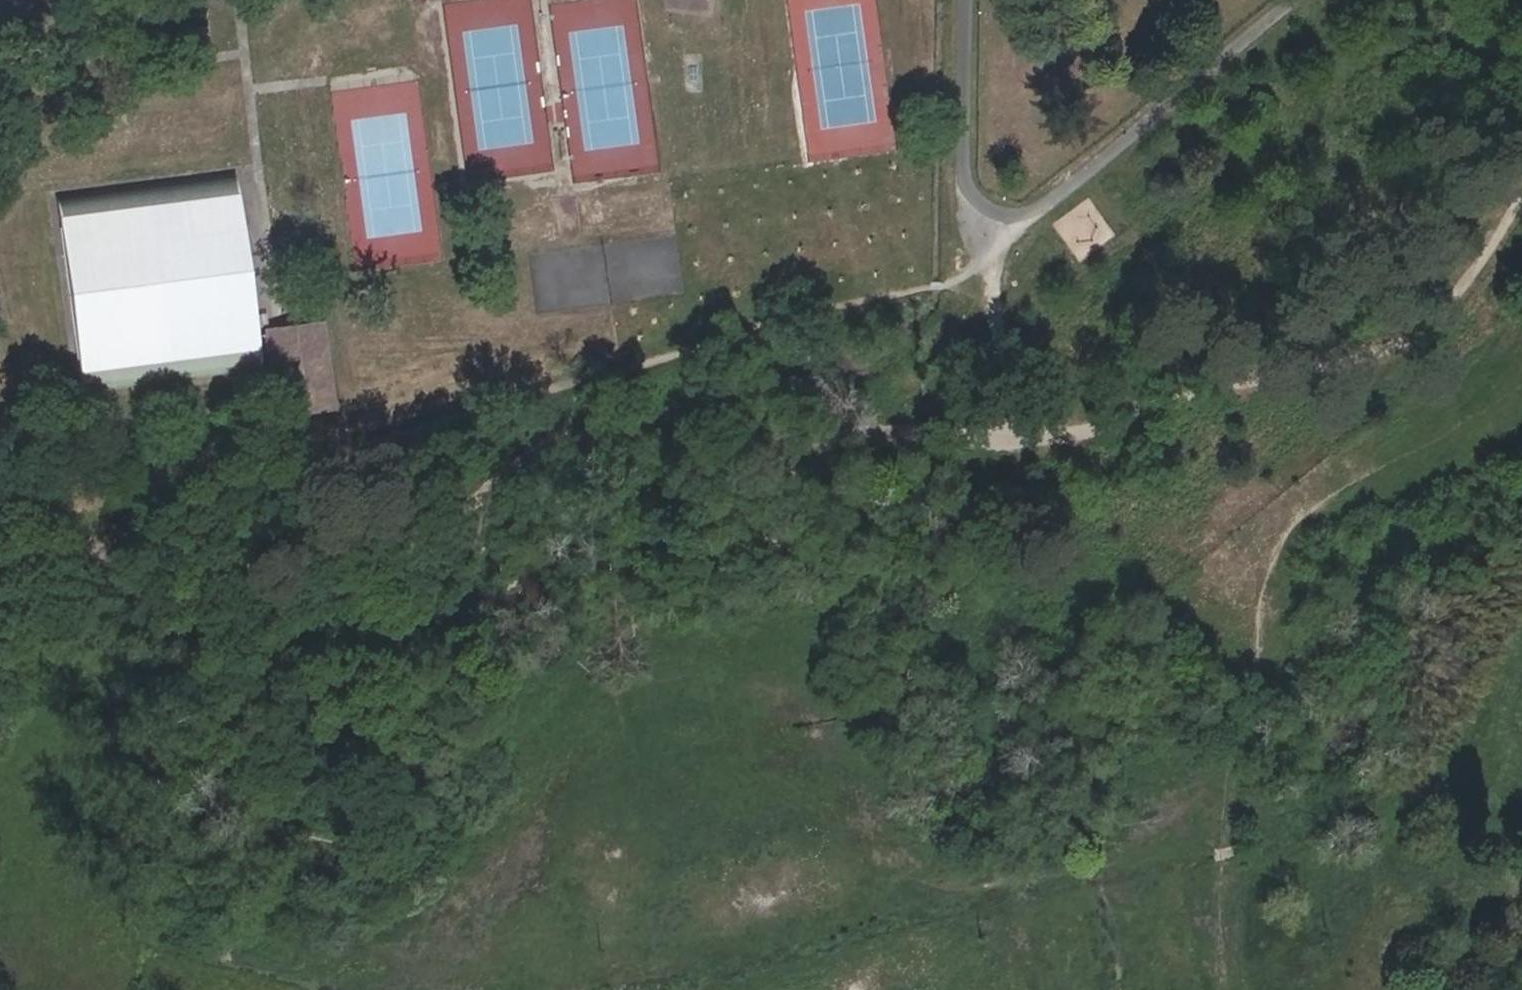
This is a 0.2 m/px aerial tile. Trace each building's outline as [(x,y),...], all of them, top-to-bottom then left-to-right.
[(201,31),(193,31),(194,50),(202,50),(201,31)] [(182,51),(182,32),(174,32),(175,51),(182,51)] [(47,200),(68,389),(248,371),(246,352),(267,349),(276,418),(337,407),(326,318),(244,331),(226,180),(47,200)] [(618,299),(686,287),(676,230),(609,241),(618,299)] [(567,300),(611,297),(608,242),(564,245),(567,300)]
